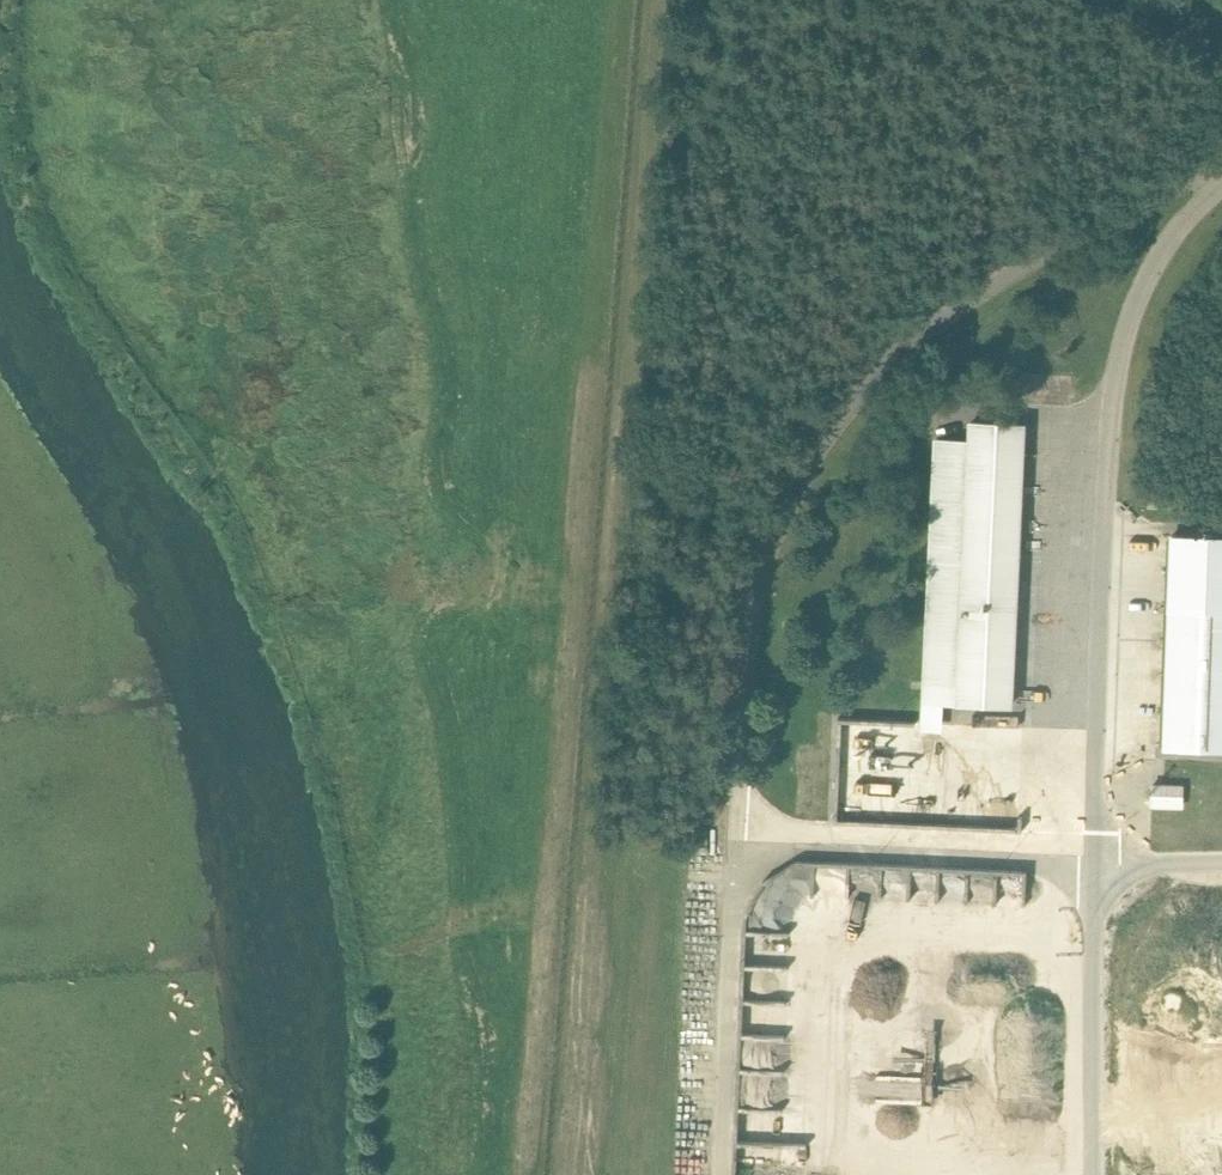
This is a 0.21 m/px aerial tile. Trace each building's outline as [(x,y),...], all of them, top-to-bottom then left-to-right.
[(981,427),(980,444),(947,443),(939,688),(971,689),(970,706),(1021,707),(1031,428),(981,427)] [(1177,535),(1171,747),(1221,749),(1221,536),(1177,535)] [(1187,807),(1187,785),(1158,785),(1158,807),(1187,807)]
